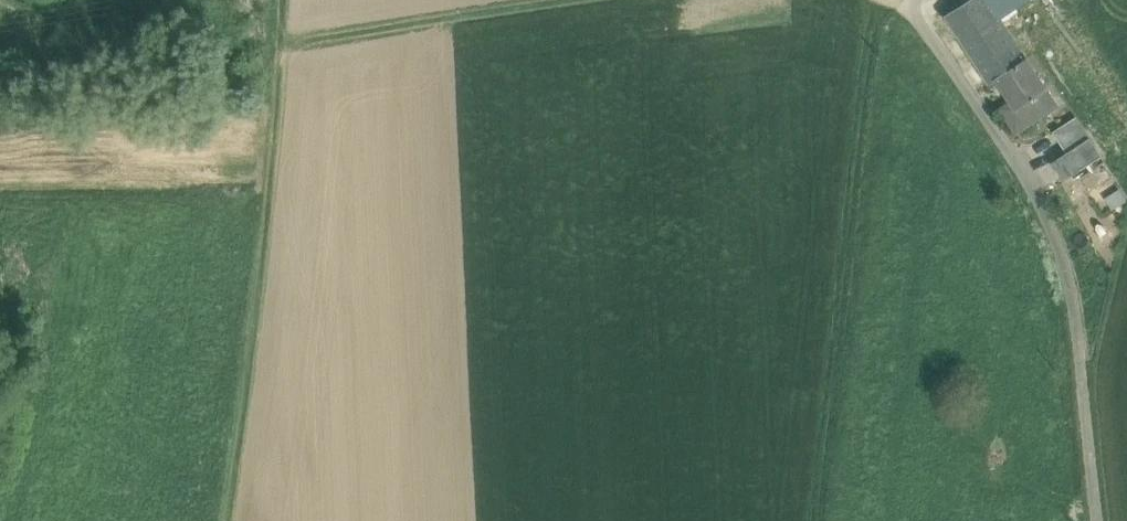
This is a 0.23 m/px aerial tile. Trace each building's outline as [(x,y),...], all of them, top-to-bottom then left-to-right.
[(988,0),(972,0),(966,4),(947,17),(990,83),(996,79),(1026,59),(1000,18),(988,0)] [(1000,18),(1030,0),(988,0),(1000,18)] [(901,33),(893,27),(885,38),(893,44),(901,33)] [(1026,59),(996,79),(1015,109),(1036,96),(1046,89),(1026,59)] [(1036,96),(1047,112),(1057,105),(1055,103),(1046,89),(1036,96)] [(1036,96),(1015,109),(1013,110),(1011,117),(1016,126),(1023,127),(1047,112),(1036,96)] [(1089,140),(1075,118),(1052,133),(1066,154),(1067,155),(1089,140)] [(1089,140),(1067,155),(1066,154),(1052,163),(1064,181),(1087,166),(1101,157),(1089,140)] [(1114,177),(1101,157),(1087,166),(1101,186),(1114,177)] [(1111,208),(1126,200),(1126,195),(1122,187),(1104,196),(1111,208)]
